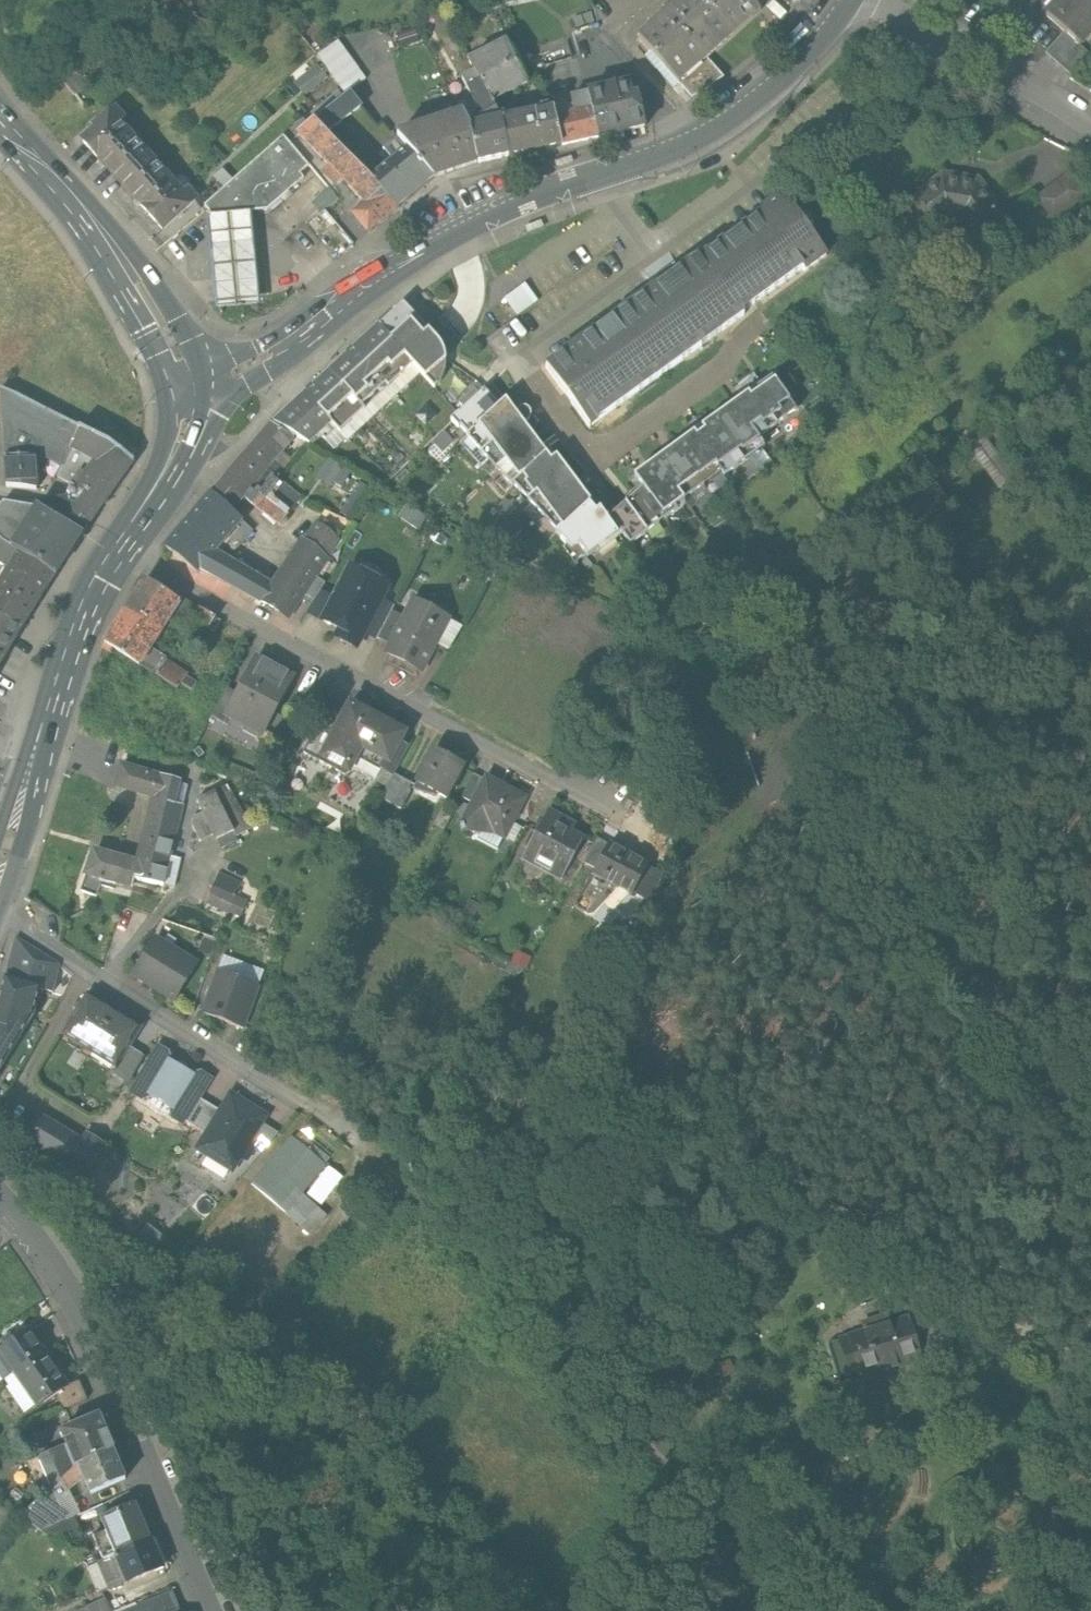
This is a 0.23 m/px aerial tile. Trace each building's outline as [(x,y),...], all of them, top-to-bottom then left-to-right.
[(639,39),(652,54),(647,58),(674,89),(679,84),(707,59),(703,55),(757,8),(750,0),(683,0),(639,39)] [(1046,14),(1064,30),(1045,51),(1072,75),(1090,54),(1080,44),(1090,31),(1090,0),(1058,0),(1046,14)] [(336,41),(316,56),(344,93),(364,79),(336,41)] [(509,42),(472,61),(477,72),(492,101),(529,84),(509,42)] [(707,59),(679,84),(692,98),(723,77),(707,59)] [(488,124),(471,128),(473,133),(481,164),(510,158),(502,121),(492,101),(477,72),(465,78),(488,124)] [(636,85),(589,95),(591,103),(592,111),(595,110),(601,137),(645,126),(636,85)] [(353,93),(318,122),(330,137),(365,108),(353,93)] [(373,118),(381,111),(373,101),(365,108),(373,118)] [(569,117),(557,119),(564,146),(601,137),(595,110),(592,111),(591,103),(567,109),(569,117)] [(115,110),(95,129),(97,131),(84,143),(99,159),(128,133),(119,123),(123,119),(115,110)] [(544,112),(502,121),(510,158),(564,146),(557,119),(556,111),(546,116),(544,112)] [(465,115),(400,138),(410,150),(436,179),(481,164),(473,133),(471,128),(465,115)] [(307,120),(297,128),(303,134),(312,127),(307,120)] [(373,181),(339,146),(330,137),(318,122),(312,127),(303,134),(333,168),(328,173),(337,183),(342,179),(366,205),(354,215),(375,241),(405,216),(400,210),(382,192),(373,181)] [(128,133),(99,159),(121,183),(150,157),(128,133)] [(284,136),(205,207),(213,216),(269,209),(305,179),(301,174),(310,166),(284,136)] [(410,150),(373,181),(382,192),(400,210),(436,179),(410,150)] [(150,157),(121,183),(144,209),(173,183),(150,157)] [(1071,172),(1038,197),(1054,218),(1087,193),(1071,172)] [(943,174),(905,202),(916,217),(923,212),(934,227),(947,217),(961,219),(977,240),(1006,218),(978,180),(967,187),(951,184),(943,174)] [(173,183),(144,209),(163,229),(196,199),(188,190),(183,194),(173,183)] [(702,256),(570,353),(568,352),(545,368),(588,427),(656,377),(657,378),(700,346),(700,345),(720,331),(721,331),(744,315),(742,312),(803,267),(805,270),(826,254),(784,196),(762,212),(764,215),(704,259),(702,256)] [(213,216),(208,216),(218,310),(260,306),(251,212),(213,216)] [(403,303),(273,423),(308,443),(319,433),(325,440),(336,429),(339,433),(365,409),(361,405),(372,396),(375,399),(389,386),(386,382),(396,373),(400,377),(412,365),(434,388),(441,378),(445,366),(444,354),(439,342),(427,329),(418,319),(403,303)] [(434,305),(418,319),(427,329),(443,314),(434,305)] [(515,414),(506,401),(499,407),(484,390),(479,395),(474,390),(459,403),(464,409),(451,420),(459,429),(460,427),(467,435),(466,436),(488,460),(491,457),(499,466),(496,468),(512,486),(514,485),(544,517),(545,516),(551,522),(549,523),(557,531),(555,533),(572,551),(579,545),(588,557),(622,532),(631,544),(660,523),(658,520),(664,515),(666,518),(688,503),(683,496),(689,491),(692,494),(705,485),(702,481),(708,477),(711,480),(723,472),(725,475),(750,457),(747,454),(763,442),(759,437),(797,409),(772,375),(751,391),(753,394),(752,396),(749,392),(702,426),(705,430),(698,436),(695,432),(635,476),(643,488),(608,519),(600,509),(596,512),(590,504),(591,503),(557,457),(550,462),(523,425),(530,419),(531,416),(531,413),(529,411),(527,409),(524,408),(521,409),(515,414)] [(108,444),(0,392),(7,488),(37,490),(34,455),(62,468),(57,478),(73,485),(66,505),(59,503),(40,507),(38,509),(57,522),(82,535),(133,463),(108,444)] [(272,424),(212,494),(233,513),(266,472),(277,481),(284,472),(274,463),(293,438),(272,424)] [(974,432),(972,429),(965,435),(967,438),(963,440),(969,448),(970,447),(984,437),(985,436),(978,428),(974,432)] [(984,437),(970,447),(1001,486),(1014,476),(984,437)] [(321,475),(334,484),(347,464),(334,456),(321,475)] [(286,512),(268,497),(270,493),(265,489),(253,504),(279,526),(287,517),(284,515),(286,512)] [(271,585),(213,552),(220,543),(232,554),(252,530),(241,521),(233,513),(212,494),(166,548),(199,574),(201,570),(275,610),(274,612),(277,614),(278,612),(290,618),(310,585),(285,568),(271,585)] [(22,516),(23,509),(11,508),(3,506),(0,511),(0,541),(21,555),(55,577),(81,536),(56,524),(22,516)] [(341,541),(317,523),(303,543),(329,559),(341,541)] [(329,559),(303,543),(285,568),(310,585),(324,563),(325,564),(329,559)] [(20,630),(55,577),(21,555),(0,587),(0,620),(20,630)] [(335,600),(324,621),(341,630),(339,633),(342,641),(352,646),(359,644),(364,633),(381,600),(369,594),(371,588),(368,578),(351,569),(335,600)] [(177,601),(146,580),(127,609),(163,630),(172,613),(191,624),(193,621),(192,620),(198,609),(179,599),(177,601)] [(335,600),(320,592),(307,613),(324,621),(335,600)] [(381,600),(364,633),(378,640),(392,612),(394,607),(381,600)] [(392,647),(387,655),(407,665),(410,659),(423,666),(420,672),(421,673),(442,631),(432,626),(437,615),(414,603),(406,619),(392,647)] [(163,630),(127,609),(105,644),(158,677),(166,663),(167,664),(169,661),(151,650),(163,630)] [(222,621),(198,609),(192,620),(193,621),(209,632),(209,631),(215,634),(222,621)] [(406,619),(392,612),(378,640),(392,647),(406,619)] [(20,630),(0,620),(0,665),(20,630)] [(220,659),(211,653),(207,659),(216,665),(220,659)] [(207,659),(206,659),(201,667),(209,671),(214,674),(218,667),(216,665),(207,659)] [(239,694),(227,716),(230,718),(245,726),(250,724),(263,731),(264,732),(275,713),(293,678),(257,659),(239,694)] [(167,664),(166,663),(158,677),(179,690),(182,686),(186,680),(188,676),(167,664)] [(197,687),(186,680),(182,686),(193,693),(197,687)] [(360,694),(336,682),(299,752),(305,755),(329,711),(346,720),(353,708),(360,694)] [(228,689),(213,718),(226,725),(230,718),(227,716),(239,694),(228,689)] [(403,735),(353,708),(346,720),(323,764),(346,777),(357,757),(384,771),(398,744),(403,735)] [(329,711),(305,755),(311,758),(296,786),(308,792),(323,764),(346,720),(329,711)] [(275,713),(264,732),(263,731),(258,741),(271,748),(287,719),(275,713)] [(398,744),(384,771),(394,777),(395,776),(409,749),(398,744)] [(592,756),(573,746),(568,755),(587,765),(592,756)] [(464,767),(435,752),(418,785),(446,800),(464,767)] [(346,777),(323,764),(308,792),(360,820),(375,792),(346,777)] [(214,765),(201,770),(207,784),(220,778),(214,765)] [(180,786),(129,767),(122,785),(152,796),(137,865),(98,853),(83,892),(97,897),(105,879),(132,887),(136,880),(164,887),(181,805),(172,805),(180,786)] [(474,775),(462,798),(474,804),(485,781),(474,775)] [(412,785),(395,776),(394,777),(382,801),(399,810),(412,785)] [(525,800),(486,780),(485,781),(474,804),(463,825),(460,826),(463,831),(465,830),(483,833),(487,825),(499,831),(498,834),(506,838),(525,800)] [(228,786),(217,791),(237,832),(235,833),(237,837),(252,830),(228,786)] [(217,791),(200,799),(205,811),(206,811),(219,840),(225,837),(227,842),(233,839),(231,834),(235,833),(237,832),(217,791)] [(549,812),(525,860),(563,880),(584,840),(566,831),(570,823),(549,812)] [(598,839),(585,863),(597,870),(610,845),(598,839)] [(649,865),(610,845),(597,870),(590,883),(576,909),(587,916),(590,917),(593,917),(597,914),(622,887),(635,894),(635,892),(648,867),(649,865)] [(648,867),(635,892),(652,900),(663,874),(648,867)] [(211,903),(224,910),(225,909),(243,919),(253,898),(235,888),(232,894),(220,887),(211,903)] [(0,996),(0,1067),(33,1015),(40,988),(53,992),(59,964),(16,938),(0,996)] [(196,964),(157,940),(150,951),(145,948),(136,962),(141,965),(135,976),(174,1000),(196,964)] [(256,988),(220,974),(205,1013),(242,1027),(256,988)] [(114,1011),(88,995),(64,1034),(91,1050),(114,1011)] [(140,1027),(114,1011),(91,1050),(115,1065),(117,1066),(129,1046),(140,1027)] [(129,1046),(117,1066),(115,1065),(112,1071),(127,1080),(142,1054),(129,1046)] [(177,1063),(175,1064),(171,1062),(169,1053),(159,1047),(132,1092),(136,1094),(141,1100),(146,1104),(152,1109),(159,1112),(166,1116),(174,1119),(179,1120),(183,1122),(185,1120),(199,1097),(210,1078),(201,1072),(192,1074),(187,1071),(188,1068),(187,1065),(186,1063),(184,1062),(182,1061),(179,1061),(177,1063)] [(265,1115),(231,1094),(228,1099),(221,1110),(207,1133),(204,1137),(215,1143),(208,1154),(232,1169),(239,1157),(246,1157),(252,1148),(251,1145),(249,1142),(261,1122),(265,1115)] [(199,1097),(185,1120),(207,1133),(221,1110),(199,1097)] [(83,1140),(40,1115),(27,1137),(69,1162),(84,1171),(102,1142),(87,1133),(83,1140)] [(278,1132),(261,1122),(249,1142),(251,1145),(260,1153),(278,1132)] [(291,1137),(253,1182),(286,1210),(295,1200),(324,1165),(291,1137)] [(309,1214),(295,1200),(286,1210),(302,1223),(303,1222),(309,1214)] [(317,1222),(309,1214),(303,1222),(311,1229),(317,1222)] [(953,1310),(846,1338),(852,1359),(839,1363),(844,1383),(964,1352),(953,1310)] [(5,1380),(15,1373),(14,1372),(44,1352),(28,1330),(0,1350),(0,1373),(5,1380)] [(67,1385),(44,1352),(14,1372),(15,1373),(38,1407),(57,1395),(68,1387),(67,1385)] [(68,1387),(57,1395),(63,1410),(88,1399),(80,1380),(67,1385),(68,1387)] [(113,1449),(99,1416),(63,1432),(68,1445),(76,1465),(78,1463),(113,1449)] [(75,1467),(76,1465),(68,1445),(31,1462),(45,1494),(51,1489),(75,1467)] [(125,1478),(113,1449),(78,1463),(76,1465),(75,1467),(78,1475),(82,1472),(91,1493),(125,1478)] [(20,1517),(42,1533),(67,1521),(51,1489),(45,1494),(20,1517)] [(135,1504),(102,1518),(107,1531),(94,1536),(103,1560),(117,1555),(151,1542),(135,1504)] [(67,1521),(42,1533),(58,1543),(82,1532),(75,1517),(67,1521)] [(117,1555),(128,1582),(162,1568),(151,1542),(117,1555)]
